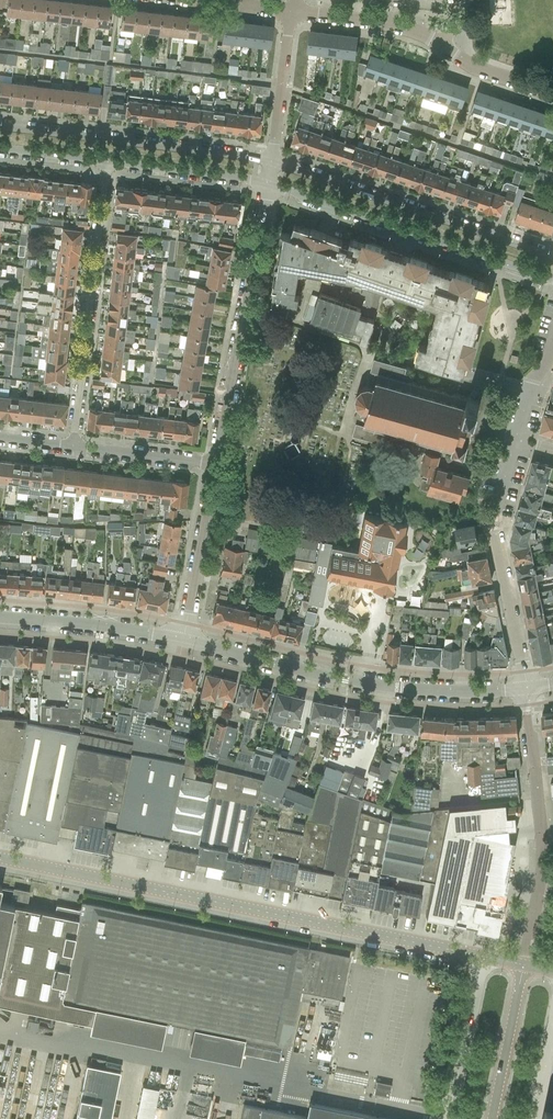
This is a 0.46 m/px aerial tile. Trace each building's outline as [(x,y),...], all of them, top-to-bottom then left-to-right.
[(19,14),(21,0),(8,0),(6,13),(7,13),(19,14)] [(32,16),(34,0),(21,0),(19,14),(32,16)] [(45,17),(47,0),(34,0),(32,16),(45,17)] [(57,19),(59,1),(53,0),(47,0),(45,17),(57,19)] [(59,1),(57,19),(66,20),(65,25),(61,24),(60,33),(63,33),(62,38),(68,39),(70,20),(73,3),(59,1)] [(85,4),(73,3),(70,20),(83,22),(85,4)] [(97,6),(85,4),(83,22),(95,24),(97,6)] [(111,7),(97,6),(95,24),(108,25),(108,26),(111,7)] [(123,9),(120,35),(133,36),(134,29),(136,10),(123,9)] [(134,29),(147,31),(149,12),(136,10),(134,29)] [(147,31),(159,33),(162,14),(149,12),(147,31)] [(159,33),(172,34),(175,15),(162,14),(159,33)] [(172,34),(185,36),(187,17),(175,15),(172,34)] [(185,36),(197,38),(200,18),(187,17),(185,36)] [(200,18),(197,38),(210,39),(211,31),(212,20),(200,18)] [(223,32),(222,39),(224,40),(228,40),(232,41),(234,23),(224,22),(223,32)] [(243,24),(234,23),(232,41),(241,42),(243,24)] [(252,25),(243,24),(241,42),(250,43),(252,25)] [(262,26),(252,25),(250,43),(259,44),(262,26)] [(271,27),(262,26),(259,44),(269,45),(271,27)] [(310,33),(308,50),(310,50),(317,51),(319,33),(310,32),(310,33)] [(329,34),(319,33),(317,51),(326,52),(329,34)] [(338,35),(329,34),(326,52),(336,53),(338,35)] [(347,36),(338,35),(336,53),(345,54),(347,36)] [(357,37),(347,36),(345,54),(355,55),(357,37)] [(15,49),(16,39),(0,38),(0,47),(15,49)] [(15,49),(22,50),(24,40),(16,39),(15,49)] [(42,43),(41,52),(49,53),(50,44),(42,43)] [(94,49),(93,59),(100,60),(101,49),(94,48),(94,49)] [(113,51),(112,60),(129,63),(131,53),(113,51)] [(16,65),(17,55),(0,53),(0,63),(16,65)] [(359,62),(357,74),(364,77),(365,74),(376,78),(383,58),(371,54),(368,63),(367,65),(359,62)] [(143,64),(143,65),(151,66),(151,65),(152,56),(144,55),(143,64)] [(170,58),(168,68),(175,69),(177,59),(170,58)] [(376,78),(388,82),(395,62),(383,58),(376,78)] [(58,60),(57,70),(61,71),(64,71),(65,61),(58,60)] [(187,60),(186,70),(193,71),(195,61),(187,60)] [(195,61),(193,71),(210,73),(211,63),(195,61)] [(388,82),(386,88),(398,92),(401,86),(407,67),(395,62),(388,82)] [(104,85),(101,104),(108,105),(108,102),(109,93),(110,90),(110,85),(113,65),(106,64),(104,85)] [(401,86),(413,90),(419,71),(407,67),(401,86)] [(143,69),(130,68),(129,79),(142,80),(143,69)] [(167,78),(179,80),(180,73),(167,71),(167,78)] [(413,90),(425,94),(431,75),(419,71),(413,90)] [(179,80),(190,81),(190,80),(191,74),(180,73),(179,80)] [(423,99),(435,103),(443,79),(431,75),(425,94),(423,99)] [(443,79),(435,103),(447,107),(449,102),(455,83),(443,79)] [(9,101),(11,83),(0,82),(0,100),(9,101)] [(9,101),(21,103),(23,85),(11,83),(9,101)] [(467,87),(455,83),(449,102),(461,106),(467,87)] [(21,103),(34,104),(36,86),(23,85),(21,103)] [(250,92),(268,94),(269,87),(251,85),(250,92)] [(308,85),(306,92),(312,94),(314,87),(308,85)] [(34,104),(47,106),(49,88),(36,86),(34,104)] [(47,106),(59,107),(62,89),(49,88),(47,106)] [(317,88),(315,95),(321,97),(323,90),(317,88)] [(59,107),(72,109),(75,91),(62,89),(59,107)] [(355,89),(352,106),(357,107),(360,90),(355,89)] [(108,106),(107,115),(109,115),(109,117),(119,119),(120,117),(122,117),(124,100),(125,92),(110,90),(109,93),(108,102),(108,105),(108,106)] [(204,127),(209,127),(213,97),(214,91),(208,90),(206,108),(199,107),(197,127),(203,127),(204,127)] [(474,110),(484,114),(490,95),(478,90),(471,110),(472,110),(474,110)] [(72,109),(85,111),(87,93),(75,91),(72,109)] [(326,91),(324,98),(330,100),(332,93),(326,91)] [(87,93),(85,111),(98,112),(100,94),(87,93)] [(131,119),(137,120),(140,96),(127,94),(124,117),(130,118),(131,119)] [(192,126),(197,127),(199,107),(194,106),(195,95),(189,94),(188,102),(185,124),(191,125),(192,126)] [(484,114),(481,125),(491,129),(496,118),(502,99),(490,95),(484,114)] [(143,119),(149,120),(152,97),(140,96),(137,120),(142,120),(143,119)] [(156,122),(161,123),(164,99),(152,97),(149,120),(155,121),(156,122)] [(222,130),(224,110),(225,100),(219,99),(220,98),(213,97),(209,127),(215,128),(216,129),(222,130)] [(300,104),(316,110),(318,102),(302,97),(300,104)] [(167,122),(174,123),(176,100),(164,99),(161,123),(166,123),(167,122)] [(228,130),(234,130),(236,112),(238,100),(232,99),(230,111),(224,110),(222,130),(227,131),(228,130)] [(496,118),(508,122),(514,103),(502,99),(496,118)] [(184,124),(185,124),(188,102),(176,100),(174,123),(179,124),(179,125),(183,125),(184,124)] [(236,112),(234,130),(239,131),(240,132),(246,133),(248,113),(243,113),(243,111),(244,101),(238,100),(236,112)] [(248,113),(246,133),(251,133),(252,133),(258,133),(262,103),(256,102),(254,114),(248,113)] [(508,122),(520,126),(526,107),(514,103),(508,122)] [(520,126),(519,130),(523,131),(524,127),(532,130),(538,111),(526,107),(520,126)] [(532,130),(531,134),(535,136),(536,131),(543,134),(550,115),(538,111),(532,130)] [(301,116),(292,143),(298,145),(298,147),(303,148),(310,129),(314,115),(308,113),(307,118),(301,116)] [(322,113),(320,120),(325,122),(328,115),(322,113)] [(392,114),(390,120),(396,122),(399,116),(392,114)] [(328,115),(325,122),(331,124),(334,117),(328,115)] [(552,137),(552,116),(550,115),(543,134),(552,137)] [(403,117),(401,123),(413,128),(415,122),(410,120),(410,121),(404,118),(403,117)] [(369,119),(366,128),(374,131),(377,122),(369,119)] [(310,150),(315,151),(325,122),(320,120),(316,131),(310,129),(303,148),(309,150),(310,150)] [(322,155),(327,156),(333,137),(327,135),(331,124),(325,122),(315,151),(321,153),(322,155)] [(333,157),(338,159),(350,125),(349,125),(343,127),(339,139),(333,137),(327,156),(332,158),(333,157)] [(344,162),(350,164),(356,145),(350,143),(356,127),(350,125),(338,159),(344,161),(344,162)] [(399,133),(397,137),(403,139),(406,131),(400,130),(399,133)] [(393,131),(389,144),(394,145),(397,137),(399,133),(393,131)] [(356,145),(350,164),(355,166),(356,165),(361,167),(371,138),(366,136),(364,142),(359,140),(357,145),(356,145)] [(371,138),(361,167),(367,169),(368,170),(373,172),(379,153),(381,148),(376,146),(378,140),(377,139),(372,138),(371,138)] [(439,147),(436,156),(442,158),(443,155),(446,145),(438,143),(437,146),(439,147)] [(379,173),(384,175),(394,145),(389,144),(385,155),(379,153),(373,172),(378,174),(379,173)] [(391,178),(396,180),(402,161),(396,159),(400,147),(394,145),(384,175),(390,177),(391,178)] [(486,146),(484,152),(495,156),(498,150),(486,146)] [(461,149),(458,156),(467,159),(469,152),(461,149)] [(417,154),(408,183),(414,184),(414,186),(419,187),(425,169),(419,167),(422,160),(423,160),(426,152),(419,150),(417,154)] [(402,181),(408,183),(417,154),(412,152),(408,163),(402,161),(396,180),(401,181),(402,181)] [(469,152),(467,159),(478,163),(481,156),(469,152)] [(510,153),(508,159),(521,164),(523,158),(520,157),(515,155),(510,153)] [(437,194),(441,195),(448,176),(442,174),(448,157),(443,155),(442,158),(441,162),(440,162),(430,190),(436,192),(437,194)] [(481,156),(478,163),(485,166),(488,159),(481,156)] [(425,188),(430,190),(440,162),(435,160),(431,171),(425,169),(419,187),(424,189),(425,188)] [(492,160),(490,165),(502,169),(504,164),(492,160)] [(541,167),(551,171),(552,166),(552,164),(543,161),(541,167)] [(448,196),(453,198),(463,169),(457,167),(457,170),(451,168),(448,176),(441,195),(447,197),(448,196)] [(460,201),(464,203),(471,185),(465,183),(469,171),(463,169),(453,198),(460,200),(460,201)] [(7,203),(12,203),(16,175),(10,174),(9,173),(5,173),(4,174),(3,174),(1,192),(8,193),(6,203),(7,203)] [(16,175),(12,203),(13,203),(18,204),(19,195),(26,195),(29,176),(23,175),(21,176),(16,175)] [(471,204),(476,206),(486,177),(480,175),(476,186),(471,185),(464,203),(470,205),(471,204)] [(33,196),(39,197),(41,177),(29,176),(26,195),(25,205),(32,206),(33,196)] [(45,207),(51,208),(51,207),(54,180),(49,179),(48,178),(41,177),(39,197),(46,198),(45,207)] [(484,209),(488,211),(493,192),(488,190),(492,179),(486,177),(476,206),(483,208),(484,209)] [(51,207),(63,209),(67,181),(66,181),(65,180),(61,180),(60,181),(54,180),(51,207)] [(67,181),(65,200),(72,201),(71,206),(71,210),(71,211),(76,211),(77,202),(80,183),(74,182),(73,181),(72,181),(69,181),(68,181),(67,181)] [(504,202),(512,204),(518,188),(518,185),(506,181),(503,183),(499,194),(493,192),(488,211),(493,212),(494,212),(500,214),(504,202)] [(74,226),(88,228),(88,227),(90,212),(91,203),(93,187),(91,185),(91,184),(80,182),(80,183),(77,202),(76,211),(74,226)] [(116,186),(110,229),(121,231),(123,231),(125,222),(126,210),(125,210),(128,188),(116,186)] [(136,189),(128,188),(125,210),(126,210),(138,212),(141,188),(137,188),(136,189)] [(144,189),(141,188),(138,212),(150,213),(153,191),(145,190),(144,189)] [(159,192),(153,191),(150,213),(162,215),(165,191),(160,191),(159,192)] [(171,192),(165,191),(162,215),(174,216),(177,194),(172,193),(171,192)] [(183,195),(177,194),(174,216),(186,218),(189,194),(184,193),(183,195)] [(199,220),(201,197),(196,196),(195,195),(189,194),(186,218),(199,220)] [(512,218),(552,232),(552,229),(552,211),(526,202),(527,199),(522,197),(520,196),(519,199),(512,218)] [(207,198),(201,197),(199,220),(211,221),(214,197),(209,197),(207,198)] [(220,198),(214,197),(211,221),(223,223),(226,200),(220,199),(220,198)] [(232,201),(226,200),(223,223),(236,224),(240,202),(238,201),(237,200),(234,200),(232,201)] [(21,222),(19,233),(27,234),(28,223),(21,222)] [(31,223),(29,231),(37,232),(38,224),(31,223)] [(270,303),(268,311),(279,313),(287,315),(288,310),(292,310),(293,305),(297,306),(299,295),(295,294),(299,271),(300,267),(307,269),(307,271),(322,274),(323,272),(330,273),(330,276),(331,273),(339,274),(338,276),(354,279),(351,296),(353,296),(350,303),(320,293),(312,316),(320,319),(318,325),(366,342),(369,334),(370,334),(374,324),(373,323),(374,318),(373,318),(383,288),(386,289),(391,290),(391,291),(392,291),(398,292),(416,299),(422,301),(421,301),(422,302),(422,301),(428,303),(440,307),(439,312),(436,312),(433,325),(435,326),(433,331),(430,330),(430,331),(433,332),(431,338),(429,337),(427,346),(420,344),(417,353),(420,354),(419,359),(417,358),(416,358),(416,359),(439,367),(453,371),(463,373),(464,373),(465,374),(467,366),(487,295),(486,294),(489,285),(484,283),(473,279),(473,277),(455,271),(455,273),(447,271),(441,269),(435,267),(428,264),(428,262),(410,256),(409,258),(402,256),(390,252),(382,249),(383,247),(365,241),(364,243),(350,238),(349,243),(348,246),(341,244),(342,241),(342,240),(326,235),(326,234),(311,229),(299,226),(298,229),(296,230),(293,229),(291,235),(285,233),(283,242),(281,241),(278,257),(281,257),(279,264),(276,264),(276,265),(279,265),(278,273),(275,272),(272,288),(275,288),(273,295),(270,295),(270,296),(273,296),(272,304),(270,303)] [(62,227),(60,238),(80,241),(82,230),(71,228),(62,227)] [(117,233),(115,244),(135,247),(137,235),(127,234),(117,233)] [(218,245),(231,247),(233,239),(219,236),(219,237),(218,244),(218,245)] [(80,241),(60,238),(59,249),(78,252),(79,252),(80,241)] [(115,244),(114,255),(134,257),(135,253),(143,254),(144,248),(143,248),(137,247),(135,247),(115,244)] [(204,258),(209,259),(229,263),(231,250),(200,244),(199,251),(205,252),(204,258)] [(18,245),(17,256),(19,256),(24,257),(25,245),(18,245)] [(49,248),(48,259),(56,261),(77,263),(78,252),(59,249),(49,248)] [(176,253),(174,266),(184,268),(186,255),(183,254),(176,253)] [(114,255),(113,266),(133,269),(139,269),(140,264),(133,263),(134,257),(114,255)] [(26,257),(25,267),(34,268),(36,258),(26,257)] [(196,263),(195,269),(226,275),(227,269),(229,268),(229,265),(228,264),(229,263),(209,259),(208,265),(196,263)] [(56,261),(55,271),(75,274),(77,263),(56,261)] [(154,262),(153,270),(161,271),(162,263),(154,262)] [(113,266),(111,277),(132,279),(131,280),(137,280),(139,269),(133,269),(113,266)] [(194,269),(193,276),(194,276),(206,278),(205,284),(213,286),(224,288),(226,275),(195,269),(194,269)] [(45,281),(48,281),(74,284),(75,274),(55,271),(55,276),(45,275),(45,281)] [(111,277),(110,288),(136,291),(137,286),(131,285),(131,280),(132,279),(111,277)] [(23,278),(22,287),(30,288),(31,279),(23,278)] [(48,281),(46,292),(73,295),(74,284),(48,281)] [(196,285),(194,297),(212,301),(215,288),(196,285)] [(110,288),(109,299),(129,302),(135,302),(136,291),(110,288)] [(39,291),(37,302),(71,306),(73,295),(46,292),(39,291)] [(164,293),(163,300),(174,302),(175,294),(164,293)] [(194,297),(191,310),(210,313),(212,301),(194,297)] [(109,299),(107,310),(127,313),(135,314),(135,310),(128,309),(129,302),(109,299)] [(36,312),(44,313),(70,316),(71,306),(37,302),(36,312)] [(107,310),(106,322),(126,324),(127,319),(135,320),(136,314),(127,313),(107,310)] [(191,310),(189,323),(208,326),(210,313),(191,310)] [(44,313),(42,324),(69,328),(70,316),(44,313)] [(151,316),(150,327),(155,328),(156,328),(158,317),(156,317),(151,316)] [(161,318),(160,326),(171,327),(172,319),(161,318)] [(106,322),(105,332),(134,336),(135,330),(126,328),(126,324),(106,322)] [(34,323),(33,329),(34,329),(42,330),(41,336),(67,339),(69,328),(42,324),(35,324),(34,323)] [(189,323),(186,335),(205,339),(208,326),(189,323)] [(105,332),(103,344),(123,346),(124,341),(133,343),(134,336),(105,332)] [(17,333),(16,344),(24,345),(25,334),(17,333)] [(4,334),(3,342),(13,344),(14,335),(4,334)] [(180,334),(178,347),(184,348),(203,352),(205,339),(186,335),(180,334)] [(159,335),(158,343),(168,345),(169,336),(159,335)] [(41,336),(40,347),(66,350),(67,339),(41,336)] [(146,338),(145,349),(147,349),(153,350),(154,350),(155,339),(146,338)] [(168,345),(158,343),(157,354),(167,355),(168,345)] [(16,344),(15,353),(23,354),(24,345),(16,344)] [(103,344),(102,355),(128,358),(129,352),(123,351),(123,346),(103,344)] [(38,358),(45,358),(65,361),(65,360),(64,360),(66,350),(40,347),(38,358)] [(184,348),(182,361),(201,365),(203,352),(184,348)] [(4,364),(10,365),(12,355),(3,354),(1,364),(4,364)] [(102,355),(101,366),(121,368),(127,369),(128,358),(102,355)] [(14,357),(13,366),(21,367),(22,358),(14,357)] [(45,359),(44,369),(64,372),(65,361),(45,358),(45,359)] [(356,422),(353,434),(363,437),(366,438),(386,443),(388,434),(395,436),(396,436),(403,438),(428,445),(441,449),(441,448),(442,448),(442,447),(444,448),(452,450),(451,452),(465,456),(467,448),(469,442),(468,442),(461,440),(469,411),(477,413),(477,412),(481,398),(479,397),(480,394),(478,391),(478,390),(474,389),(471,391),(470,395),(468,394),(467,396),(458,394),(458,393),(456,392),(456,393),(446,391),(447,390),(445,389),(445,390),(444,390),(444,388),(437,386),(437,388),(435,388),(436,387),(434,386),(434,387),(428,386),(424,385),(425,384),(423,383),(423,384),(413,381),(412,380),(412,381),(411,381),(411,378),(404,376),(406,367),(376,359),(374,358),(370,370),(373,371),(369,385),(363,387),(358,391),(358,392),(356,397),(358,404),(359,405),(356,419),(355,421),(356,422)] [(182,361),(179,373),(198,377),(201,365),(182,361)] [(13,366),(12,376),(21,377),(22,367),(21,367),(13,366)] [(121,368),(101,366),(99,377),(119,380),(121,368)] [(64,372),(44,369),(39,369),(38,380),(63,383),(64,372)] [(155,370),(154,378),(164,379),(165,372),(165,371),(155,370)] [(198,377),(179,373),(177,386),(196,390),(198,377)] [(92,379),(91,386),(103,388),(104,380),(92,379)] [(45,390),(45,391),(52,392),(53,384),(50,384),(46,383),(45,390)] [(57,385),(56,392),(68,393),(69,386),(57,385)] [(182,398),(189,399),(190,391),(183,390),(182,398)] [(191,399),(203,400),(204,393),(192,391),(191,399)] [(5,416),(17,417),(20,398),(8,396),(5,416)] [(86,426),(99,427),(103,397),(96,397),(95,409),(88,408),(86,426)] [(99,427),(112,429),(113,411),(107,410),(108,398),(103,397),(99,427)] [(17,417),(29,419),(31,399),(20,398),(17,417)] [(29,419),(40,420),(43,401),(31,399),(29,419)] [(112,429),(124,430),(127,400),(120,399),(119,411),(113,411),(112,429)] [(124,430),(135,432),(137,414),(131,413),(132,401),(127,400),(124,430)] [(40,420),(53,422),(55,402),(43,401),(40,420)] [(55,402),(53,422),(64,423),(67,404),(55,402)] [(135,432),(148,433),(151,403),(145,402),(143,414),(137,414),(135,432)] [(148,433),(159,435),(162,416),(155,416),(157,404),(151,403),(148,433)] [(159,435),(172,436),(175,407),(168,406),(167,417),(162,416),(159,435)] [(172,436),(184,438),(186,419),(179,418),(181,407),(175,407),(172,436)] [(186,419),(184,438),(196,439),(198,417),(200,417),(201,410),(193,409),(187,408),(186,419)] [(545,413),(541,430),(552,434),(552,416),(545,413)] [(426,452),(428,446),(395,437),(391,449),(417,456),(419,450),(426,452)] [(441,449),(428,445),(428,446),(426,452),(421,471),(424,471),(419,487),(459,498),(461,489),(465,490),(469,476),(436,467),(441,449)] [(532,460),(529,473),(552,480),(552,466),(532,460)] [(7,482),(10,462),(0,461),(0,481),(7,482)] [(13,483),(18,483),(20,463),(10,462),(7,482),(6,490),(12,491),(13,483)] [(18,483),(17,492),(28,493),(31,464),(20,463),(18,483)] [(31,464),(28,493),(38,494),(42,465),(41,466),(31,464)] [(42,465),(38,494),(50,496),(50,494),(53,466),(42,465)] [(53,466),(50,494),(60,496),(61,488),(64,468),(64,467),(53,466)] [(61,488),(76,490),(78,470),(64,468),(61,488)] [(88,491),(91,472),(78,470),(76,490),(81,490),(88,491)] [(88,491),(87,498),(99,499),(100,493),(102,473),(91,472),(88,491)] [(100,493),(112,494),(114,474),(102,473),(100,493)] [(525,487),(544,492),(546,485),(552,487),(552,480),(529,473),(525,487)] [(112,494),(124,496),(126,476),(114,474),(112,494)] [(124,496),(123,503),(129,503),(130,496),(136,497),(138,477),(126,476),(124,496)] [(136,497),(147,498),(149,479),(138,477),(136,497)] [(147,498),(158,500),(161,480),(149,479),(147,498)] [(161,480),(158,500),(163,500),(162,509),(164,510),(163,519),(168,519),(168,518),(171,497),(173,481),(172,482),(161,480)] [(173,481),(168,518),(175,518),(177,502),(184,503),(185,494),(186,493),(187,492),(187,487),(187,485),(187,484),(185,482),(184,482),(183,481),(176,480),(174,481),(173,481)] [(519,507),(549,516),(549,515),(550,516),(552,508),(540,504),(542,499),(552,502),(552,495),(544,492),(525,487),(519,507)] [(294,506),(292,517),(313,521),(315,510),(294,506)] [(515,520),(535,525),(536,519),(552,523),(552,521),(552,517),(549,516),(519,507),(515,520)] [(4,509),(3,517),(14,518),(15,510),(4,509)] [(17,511),(16,518),(24,519),(25,514),(25,512),(17,511)] [(319,542),(312,581),(325,583),(326,574),(374,583),(374,587),(391,590),(399,548),(403,549),(406,532),(402,531),(404,522),(365,514),(358,550),(319,542)] [(164,521),(161,534),(178,538),(181,524),(164,521)] [(122,522),(112,522),(113,531),(122,531),(122,522)] [(515,522),(512,533),(520,536),(543,536),(546,536),(546,530),(535,527),(535,529),(529,529),(530,526),(515,522)] [(8,534),(9,524),(0,523),(0,533),(8,534)] [(33,531),(32,533),(50,535),(50,534),(51,526),(51,525),(33,524),(33,531)] [(455,528),(458,544),(477,540),(474,524),(455,528)] [(135,525),(123,526),(124,535),(135,534),(135,525)] [(51,526),(50,534),(59,535),(60,527),(51,526)] [(73,533),(73,536),(85,538),(86,528),(74,528),(73,533)] [(86,528),(85,538),(95,539),(95,530),(95,528),(86,528)] [(269,554),(288,558),(294,559),(313,562),(314,557),(317,541),(248,528),(244,550),(247,551),(249,551),(260,553),(269,555),(269,554)] [(95,530),(95,539),(95,550),(105,550),(104,530),(95,530)] [(538,543),(537,540),(543,539),(543,536),(520,536),(512,533),(510,538),(512,548),(538,543)] [(161,534),(159,548),(176,551),(178,538),(161,534)] [(225,547),(220,574),(231,576),(238,578),(239,578),(242,562),(245,563),(247,551),(244,550),(241,550),(243,541),(233,539),(231,548),(225,547)] [(538,543),(512,548),(515,561),(526,559),(532,558),(531,550),(544,548),(542,542),(538,543)] [(460,546),(442,550),(443,556),(446,555),(461,552),(460,546)] [(58,570),(55,595),(67,596),(70,566),(72,549),(64,548),(62,565),(63,565),(64,565),(64,571),(58,570)] [(157,560),(157,561),(160,562),(168,563),(173,564),(176,551),(159,548),(158,554),(157,560)] [(430,570),(428,580),(459,574),(489,567),(487,556),(479,558),(477,549),(461,552),(446,555),(447,558),(454,561),(469,558),(469,559),(467,560),(469,566),(443,571),(430,570)] [(280,590),(269,635),(284,639),(286,629),(284,629),(287,619),(280,617),(293,566),(312,569),(313,562),(294,559),(288,558),(280,590)] [(154,560),(152,572),(157,573),(164,574),(165,574),(168,563),(160,562),(157,561),(154,561),(154,560)] [(515,564),(518,575),(548,569),(547,564),(534,566),(533,560),(515,564)] [(7,561),(5,591),(17,592),(18,573),(19,562),(13,561),(7,561)] [(124,573),(120,603),(133,605),(134,594),(135,585),(135,580),(129,579),(130,573),(130,562),(122,561),(123,572),(124,572),(124,573)] [(18,573),(17,592),(29,593),(31,562),(25,562),(19,562),(18,573)] [(31,562),(29,593),(41,593),(43,563),(37,563),(31,562)] [(93,569),(89,599),(101,600),(103,589),(103,581),(104,574),(98,573),(100,563),(93,562),(93,568),(93,569)] [(47,563),(43,593),(55,595),(58,570),(51,569),(52,564),(47,563)] [(67,596),(78,598),(80,579),(75,578),(76,567),(70,566),(67,596)] [(489,567),(459,574),(460,579),(472,577),(473,583),(492,579),(489,567)] [(80,579),(78,598),(89,599),(93,569),(93,568),(87,568),(85,579),(80,579)] [(548,569),(518,575),(520,587),(521,589),(538,586),(538,584),(538,583),(537,578),(549,576),(548,571),(548,569)] [(107,601),(120,603),(124,573),(124,572),(123,572),(116,571),(115,583),(109,582),(107,601)] [(139,595),(137,605),(151,608),(156,578),(157,573),(152,572),(150,572),(149,577),(148,584),(141,583),(139,595)] [(156,578),(151,608),(165,611),(167,602),(169,590),(162,589),(164,579),(163,579),(164,574),(157,573),(156,578)] [(245,574),(243,582),(246,582),(251,584),(253,576),(245,574)] [(309,579),(302,583),(304,587),(311,583),(309,579)] [(523,600),(552,594),(552,589),(540,591),(539,585),(538,586),(521,589),(523,600)] [(257,621),(255,632),(269,635),(280,590),(274,588),(269,607),(262,606),(260,612),(260,611),(258,611),(255,621),(257,621)] [(467,589),(444,594),(446,601),(468,596),(468,595),(467,589)] [(476,593),(468,595),(468,596),(471,608),(479,607),(479,606),(480,606),(486,605),(497,603),(494,590),(483,592),(476,593)] [(215,622),(228,625),(233,605),(225,603),(227,595),(217,593),(216,599),(217,599),(213,618),(215,622)] [(523,600),(525,611),(526,613),(536,611),(543,610),(543,609),(542,607),(543,607),(542,602),(552,600),(552,594),(523,600)] [(233,605),(228,625),(241,628),(247,604),(247,601),(248,597),(245,596),(244,599),(241,598),(239,606),(233,605)] [(247,604),(241,628),(253,631),(255,632),(257,621),(255,621),(258,611),(252,609),(253,604),(253,603),(254,598),(249,596),(249,597),(247,601),(247,604)] [(286,629),(284,639),(298,642),(308,601),(302,599),(297,617),(290,615),(289,620),(287,619),(284,629),(286,629)] [(479,606),(478,610),(480,611),(487,614),(496,616),(497,616),(499,616),(498,611),(497,603),(496,603),(486,605),(479,606)] [(449,610),(449,614),(461,615),(461,608),(449,607),(449,610)] [(417,613),(417,615),(431,616),(432,609),(417,608),(417,613)] [(432,609),(431,616),(449,617),(449,614),(449,610),(432,609)] [(526,613),(528,625),(543,622),(546,621),(552,620),(552,614),(545,615),(544,610),(543,610),(536,611),(526,613)] [(480,611),(478,616),(485,619),(487,614),(480,611)] [(495,626),(491,646),(492,664),(506,664),(508,661),(503,633),(499,616),(497,616),(495,626)] [(528,625),(535,661),(552,659),(551,641),(552,641),(552,636),(552,620),(546,621),(543,622),(528,625)] [(463,621),(459,637),(468,638),(470,627),(472,624),(463,621)] [(401,644),(400,660),(413,662),(414,643),(408,643),(409,631),(402,631),(401,644)] [(383,659),(400,660),(401,644),(393,643),(395,634),(392,633),(388,632),(383,659)] [(415,662),(428,663),(430,633),(423,633),(422,645),(416,644),(415,662)] [(430,633),(428,663),(441,664),(442,646),(436,646),(437,634),(430,633)] [(477,665),(476,639),(479,633),(473,634),(471,640),(471,647),(465,647),(465,665),(477,665)] [(443,664),(459,665),(461,639),(453,639),(452,648),(444,647),(443,664)] [(482,639),(476,639),(477,665),(492,664),(491,646),(482,646),(482,639)] [(0,672),(0,673),(9,674),(12,674),(13,664),(14,656),(15,645),(2,644),(0,672)] [(30,646),(17,645),(15,676),(21,676),(22,665),(29,665),(30,646)] [(45,648),(32,647),(30,674),(37,674),(37,666),(44,667),(45,648)] [(53,648),(50,679),(58,679),(70,680),(71,672),(71,667),(73,650),(53,648)] [(73,650),(71,667),(72,667),(78,667),(77,675),(76,682),(84,683),(84,678),(85,667),(84,667),(85,651),(74,650),(73,650)] [(87,670),(86,679),(94,680),(93,683),(98,683),(103,653),(90,651),(88,662),(87,670)] [(103,653),(98,683),(105,684),(105,683),(106,682),(111,683),(112,674),(112,673),(115,655),(103,653)] [(112,674),(111,683),(117,684),(116,685),(113,687),(112,694),(114,697),(120,698),(120,696),(121,696),(123,687),(127,657),(115,655),(112,673),(112,674)] [(127,657),(123,687),(129,688),(131,677),(136,677),(140,659),(127,657)] [(130,714),(126,733),(133,735),(138,736),(141,736),(144,722),(147,710),(153,711),(160,683),(162,677),(164,666),(162,663),(143,660),(140,670),(139,677),(134,697),(132,707),(130,714)] [(163,689),(179,693),(182,686),(180,685),(183,668),(170,665),(167,679),(166,678),(163,689)] [(182,686),(179,693),(178,698),(185,700),(188,689),(194,690),(199,671),(186,668),(182,686)] [(207,698),(214,700),(216,694),(220,677),(206,673),(198,703),(205,705),(207,698)] [(214,700),(213,705),(222,708),(224,699),(231,701),(231,698),(233,691),(236,681),(222,677),(218,695),(216,694),(214,700)] [(239,713),(248,715),(250,704),(249,704),(253,685),(240,682),(235,701),(242,702),(239,713)] [(242,735),(238,750),(240,750),(242,743),(242,742),(246,744),(249,737),(253,720),(256,720),(256,718),(259,708),(265,709),(268,700),(270,689),(257,686),(253,705),(250,704),(248,713),(248,715),(247,718),(242,735)] [(269,713),(267,721),(274,722),(275,724),(280,725),(282,724),(283,724),(290,694),(277,691),(274,703),(272,702),(269,713)] [(290,694),(283,724),(298,728),(303,710),(301,709),(303,697),(290,694)] [(88,695),(86,709),(95,710),(95,706),(97,697),(88,695)] [(42,705),(40,720),(79,723),(81,698),(75,697),(69,697),(68,707),(66,707),(42,705)] [(105,698),(97,697),(95,710),(102,711),(105,698)] [(178,698),(174,713),(181,715),(185,700),(178,698)] [(319,732),(322,720),(326,702),(313,700),(309,718),(306,732),(310,733),(310,730),(319,732)] [(326,702),(322,720),(332,722),(330,734),(336,735),(343,706),(326,702)] [(160,704),(158,713),(164,714),(166,706),(160,704)] [(119,706),(118,713),(129,714),(130,714),(132,707),(119,706)] [(349,736),(357,738),(361,709),(346,707),(344,717),(343,724),(351,725),(349,736)] [(361,709),(357,738),(364,739),(365,727),(374,728),(376,711),(361,709)] [(542,714),(544,733),(551,732),(552,752),(552,712),(542,714)] [(118,713),(113,731),(126,733),(130,714),(129,714),(118,713)] [(171,729),(168,743),(185,747),(192,717),(181,715),(174,713),(171,729)] [(389,724),(388,729),(393,730),(392,740),(394,740),(393,745),(389,752),(395,754),(402,741),(405,714),(390,713),(389,724)] [(405,714),(402,741),(410,742),(410,732),(419,732),(420,716),(405,714)] [(4,830),(26,721),(27,719),(27,718),(0,716),(0,827),(3,828),(3,830),(4,830)] [(440,759),(441,759),(458,760),(457,718),(455,718),(455,719),(425,717),(425,716),(423,716),(421,737),(441,738),(440,759)] [(493,717),(457,718),(457,746),(458,760),(458,764),(467,764),(480,763),(480,771),(494,770),(496,770),(496,763),(494,738),(493,717)] [(504,717),(493,717),(494,738),(500,738),(500,746),(501,752),(506,752),(506,745),(504,717)] [(504,717),(506,745),(512,745),(511,737),(518,737),(516,717),(504,717)] [(25,726),(4,830),(14,832),(14,833),(23,835),(23,834),(56,841),(59,822),(78,732),(79,724),(79,723),(40,720),(37,720),(30,719),(27,719),(26,721),(25,726)] [(144,722),(141,736),(158,740),(158,741),(168,743),(171,729),(144,722)] [(210,735),(206,749),(219,752),(227,725),(217,722),(213,736),(210,735)] [(109,852),(111,845),(133,735),(126,733),(113,731),(79,724),(78,732),(59,822),(76,825),(72,844),(97,849),(98,846),(109,848),(108,851),(109,852)] [(219,752),(218,756),(226,758),(229,746),(231,747),(237,728),(227,725),(219,752)] [(164,856),(183,766),(187,747),(185,747),(168,743),(158,741),(158,740),(141,736),(133,735),(111,845),(163,855),(163,856),(164,856)] [(302,742),(299,750),(305,752),(309,744),(302,742)] [(325,746),(322,754),(328,757),(332,749),(325,746)] [(253,754),(250,764),(266,768),(272,752),(255,747),(253,754)] [(238,750),(234,760),(250,764),(253,754),(240,750),(238,750)] [(253,811),(239,878),(264,883),(265,883),(279,817),(258,813),(260,800),(277,806),(277,805),(279,802),(279,800),(295,806),(308,811),(313,797),(291,788),(285,786),(286,784),(294,764),(296,758),(287,756),(286,757),(281,755),(272,752),(266,768),(263,778),(262,778),(256,798),(253,811)] [(389,752),(386,760),(392,763),(395,754),(389,752)] [(392,763),(389,770),(395,772),(398,765),(402,757),(395,754),(392,763)] [(520,756),(507,757),(508,769),(521,767),(520,756)] [(371,764),(368,772),(386,780),(392,763),(386,760),(382,759),(378,767),(371,764)] [(480,763),(467,764),(467,774),(468,784),(481,783),(482,797),(508,794),(519,793),(517,775),(506,776),(505,769),(496,770),(494,770),(480,771),(480,763)] [(294,764),(291,770),(301,774),(304,769),(294,764)] [(325,765),(318,783),(336,789),(343,772),(325,765)] [(193,868),(195,861),(211,782),(182,776),(184,766),(183,766),(164,856),(163,862),(164,862),(164,860),(173,862),(173,864),(174,864),(174,863),(183,865),(183,866),(184,864),(193,866),(192,868),(193,868)] [(256,798),(262,778),(215,766),(211,782),(195,861),(196,861),(222,866),(221,874),(239,878),(253,811),(256,798)] [(343,772),(336,789),(356,796),(364,778),(343,770),(343,772)] [(290,773),(286,784),(291,786),(295,777),(299,778),(300,777),(290,773)] [(341,899),(361,798),(357,796),(336,789),(318,783),(308,813),(307,813),(305,824),(303,833),(293,881),(291,888),(299,890),(300,883),(328,888),(327,896),(341,899)] [(413,785),(409,811),(437,809),(438,794),(430,794),(431,787),(413,785)] [(341,897),(341,899),(342,899),(360,903),(372,905),(376,883),(379,869),(393,809),(361,798),(341,897)] [(279,817),(265,883),(266,883),(266,880),(271,881),(270,885),(270,886),(275,887),(275,886),(276,882),(283,883),(282,886),(290,888),(291,888),(293,881),(303,833),(305,824),(292,822),(295,808),(295,806),(279,800),(279,802),(277,805),(277,806),(281,807),(279,817)] [(433,881),(426,916),(454,922),(455,922),(455,921),(463,923),(463,924),(495,931),(500,907),(502,908),(516,840),(510,839),(509,828),(517,827),(516,814),(508,815),(507,806),(507,802),(447,807),(447,808),(432,881),(433,881)] [(507,806),(508,815),(516,814),(521,814),(520,804),(515,805),(507,806)] [(379,869),(432,881),(447,808),(437,809),(409,811),(401,812),(400,812),(401,811),(393,809),(379,869)] [(394,887),(376,883),(372,905),(390,909),(390,910),(390,911),(391,912),(392,912),(393,912),(394,912),(395,912),(395,911),(396,910),(417,914),(421,895),(393,889),(394,887)] [(12,897),(27,900),(29,891),(14,888),(12,897)] [(11,1005),(58,1015),(62,999),(72,1001),(95,1006),(177,1022),(190,1025),(246,1037),(256,1039),(256,1038),(263,1039),(263,1040),(265,1040),(270,1041),(270,1042),(281,1044),(288,1045),(294,1018),(298,999),(298,996),(300,989),(332,996),(340,998),(341,996),(347,967),(349,957),(340,955),(304,948),(81,902),(80,909),(72,908),(56,904),(54,913),(0,901),(0,1003),(11,1005)] [(76,1118),(110,1118),(120,1071),(87,1065),(76,1118)] [(376,1081),(373,1094),(389,1097),(391,1084),(376,1081)] [(143,1083),(135,1118),(141,1118),(153,1118),(159,1086),(143,1083)] [(183,1118),(208,1118),(212,1096),(201,1094),(188,1091),(183,1118)] [(310,1103),(307,1117),(243,1104),(240,1118),(388,1118),(310,1103)] [(543,1118),(552,1118),(552,1111),(545,1109),(543,1118)]
